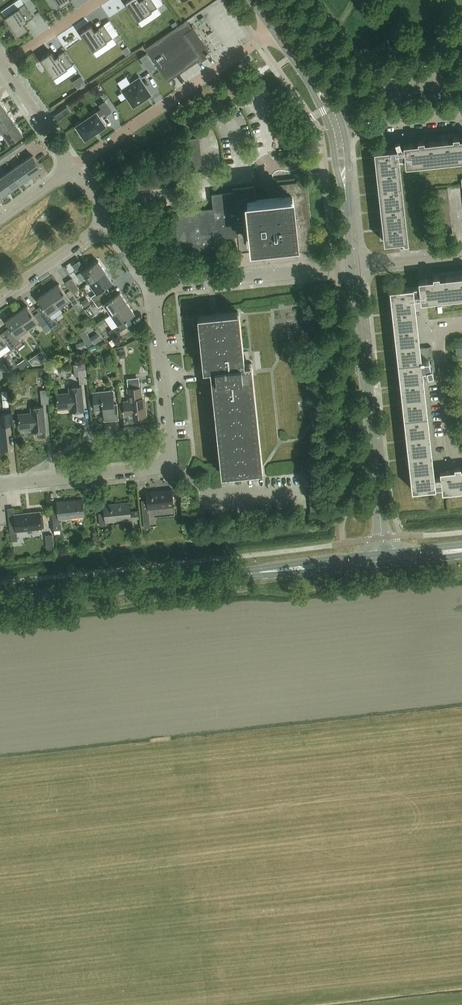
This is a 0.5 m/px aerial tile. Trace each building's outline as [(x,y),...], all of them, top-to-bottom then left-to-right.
[(125,3),(138,22),(158,8),(152,0),(141,0),(140,1),(139,0),(129,0),(125,3)] [(27,8),(8,21),(21,40),(31,33),(28,28),(37,21),(27,8)] [(209,53),(187,20),(145,48),(168,81),(209,53)] [(91,25),(80,33),(93,52),(113,38),(104,25),(95,31),(91,25)] [(147,54),(140,58),(149,72),(156,67),(147,53),(147,54)] [(46,55),(35,63),(48,82),(68,68),(59,55),(50,61),(46,55)] [(81,76),(73,82),(78,88),(86,83),(81,76)] [(139,78),(121,90),(133,108),(151,95),(139,78)] [(9,113),(2,102),(0,103),(0,119),(9,113)] [(83,136),(85,139),(105,126),(99,118),(103,114),(105,117),(111,113),(104,102),(98,106),(101,109),(76,126),(78,130),(77,131),(81,137),(83,136)] [(60,111),(54,115),(58,120),(64,116),(60,111)] [(16,123),(9,113),(0,119),(0,128),(3,132),(16,123)] [(10,143),(23,134),(16,123),(3,132),(10,143)] [(439,141),(441,161),(461,159),(461,138),(459,138),(459,136),(453,137),(453,139),(439,141)] [(187,147),(200,146),(199,138),(186,139),(187,147)] [(395,148),(374,151),(385,242),(405,239),(396,159),(405,158),(404,144),(402,144),(400,139),(394,141),(397,148),(395,149),(395,148)] [(418,143),(404,144),(405,158),(406,165),(441,161),(439,141),(424,142),(424,140),(418,140),(418,143)] [(12,148),(16,153),(26,145),(23,141),(12,148)] [(200,146),(187,147),(188,155),(201,154),(200,146)] [(2,155),(5,160),(16,153),(12,148),(2,155)] [(201,154),(188,155),(189,163),(201,162),(201,154)] [(32,176),(42,169),(33,155),(22,163),(32,176)] [(201,162),(189,163),(190,172),(202,170),(201,162)] [(21,183),(32,176),(22,163),(12,170),(21,183)] [(11,191),(21,183),(12,170),(2,177),(11,191)] [(176,172),(177,185),(185,184),(184,171),(176,172)] [(169,186),(177,185),(176,172),(168,173),(169,186)] [(161,187),(169,186),(168,173),(160,174),(161,187)] [(153,188),(161,187),(160,174),(152,175),(153,188)] [(146,189),(153,188),(152,175),(144,176),(146,189)] [(138,190),(146,189),(144,176),(136,177),(138,190)] [(11,191),(2,177),(0,178),(0,197),(1,198),(11,191)] [(313,249),(305,177),(277,180),(277,184),(279,184),(280,197),(256,199),(255,185),(233,187),(233,191),(212,194),(214,208),(170,212),(175,256),(197,254),(197,258),(219,255),(217,237),(238,235),(238,232),(252,230),(252,233),(251,233),(249,235),(250,245),(264,243),(265,254),(313,249)] [(89,282),(105,271),(98,260),(77,274),(81,280),(86,277),(89,282)] [(110,292),(106,286),(113,282),(105,271),(89,282),(97,293),(91,297),(95,302),(110,292)] [(433,278),(418,280),(419,286),(421,296),(421,300),(456,296),(454,275),(439,277),(439,275),(433,275),(433,278)] [(454,275),(456,296),(461,296),(461,275),(454,275)] [(73,293),(80,289),(72,278),(66,282),(71,290),(73,293)] [(73,293),(71,290),(66,293),(59,283),(48,291),(60,306),(70,300),(74,305),(79,302),(73,293)] [(419,286),(390,289),(412,489),(442,486),(441,476),(435,477),(435,472),(423,370),(427,369),(429,375),(435,374),(432,367),(429,359),(433,359),(432,346),(420,347),(415,301),(414,297),(421,296),(419,286)] [(111,314),(127,303),(119,292),(116,294),(113,290),(110,292),(95,302),(98,307),(104,303),(111,314)] [(49,314),(60,306),(48,291),(38,298),(44,308),(40,311),(52,328),(58,323),(55,318),(53,320),(49,314)] [(87,297),(81,302),(85,307),(91,303),(87,297)] [(134,314),(128,305),(127,303),(111,314),(118,325),(113,328),(109,331),(113,336),(116,334),(118,333),(128,325),(125,320),(134,314)] [(52,328),(40,311),(34,315),(28,305),(17,313),(28,329),(39,321),(43,327),(42,327),(46,332),(52,328)] [(223,474),(262,470),(251,363),(244,364),(239,312),(200,316),(205,369),(213,368),(223,474)] [(17,336),(28,329),(17,313),(6,320),(13,330),(8,333),(17,345),(21,342),(17,336)] [(85,330),(79,334),(84,341),(88,347),(94,343),(90,337),(85,330)] [(8,333),(3,337),(0,333),(0,348),(7,343),(11,349),(17,345),(8,333)] [(97,333),(90,337),(94,343),(95,344),(101,340),(97,333)] [(76,343),(78,350),(88,347),(84,341),(76,343)] [(124,348),(118,349),(119,358),(126,357),(125,351),(124,348)] [(81,384),(88,383),(85,363),(73,364),(74,376),(80,376),(81,384)] [(70,412),(85,410),(82,386),(69,387),(70,393),(67,393),(57,394),(59,409),(70,407),(70,412)] [(133,417),(147,415),(145,397),(142,397),(141,387),(127,389),(129,401),(124,401),(125,415),(133,414),(133,417)] [(48,390),(41,390),(42,404),(49,404),(48,390)] [(105,421),(119,419),(117,403),(115,403),(113,390),(93,392),(95,410),(104,410),(105,421)] [(43,406),(31,407),(32,413),(29,413),(19,414),(20,429),(31,427),(32,432),(46,430),(43,406)] [(13,424),(12,412),(0,413),(0,450),(8,449),(6,425),(13,424)] [(440,471),(441,476),(442,486),(442,492),(461,490),(461,467),(461,468),(461,467),(455,467),(455,468),(451,469),(451,470),(440,471)] [(149,507),(152,507),(174,505),(172,488),(147,491),(148,499),(141,500),(144,525),(151,525),(149,507)] [(311,511),(319,510),(318,498),(310,499),(311,511)] [(60,518),(85,515),(83,499),(58,502),(58,509),(52,510),(54,530),(61,530),(60,518)] [(139,510),(131,510),(130,501),(104,504),(105,512),(99,512),(101,524),(107,524),(107,521),(139,517),(139,510)] [(15,522),(9,522),(11,534),(11,541),(18,540),(17,534),(18,534),(18,530),(42,527),(40,511),(14,514),(15,522)]
